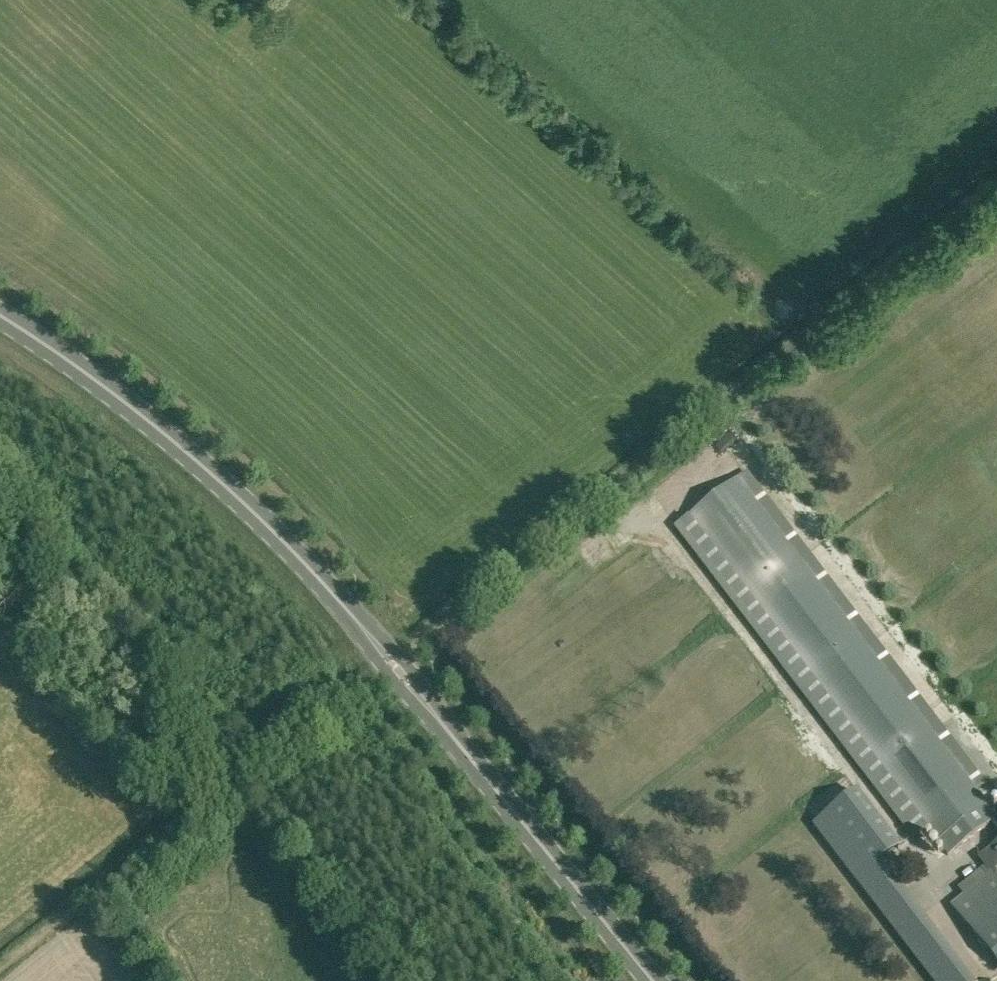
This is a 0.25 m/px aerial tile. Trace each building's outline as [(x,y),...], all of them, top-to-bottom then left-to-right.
[(996,817),(738,479),(690,516),(948,855),(996,818),(996,817)] [(991,872),(950,906),(996,964),(996,844),(979,857),(991,872)] [(908,949),(933,980),(974,980),(884,861),(858,881),(908,949)]
